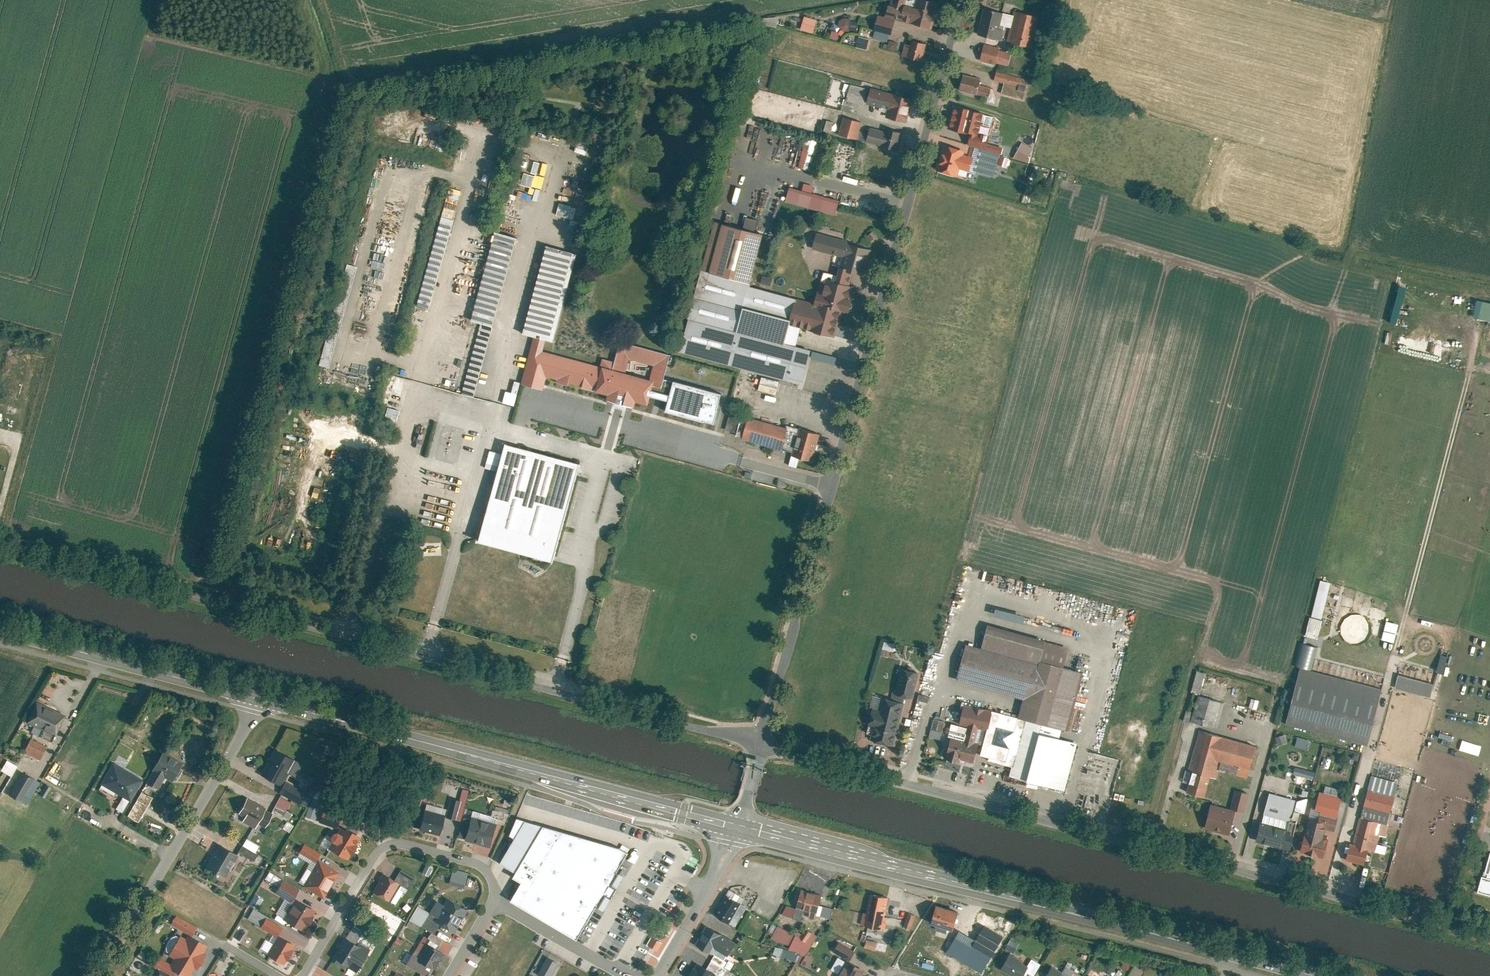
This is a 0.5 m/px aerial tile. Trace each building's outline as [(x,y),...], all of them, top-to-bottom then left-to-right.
[(935,0),(916,0),(915,6),(911,21),(931,26),(937,0),(935,0)] [(892,4),(888,3),(886,15),(896,18),(901,19),(903,7),(892,4)] [(915,6),(904,4),(903,7),(901,19),(911,21),(915,6)] [(986,7),(979,32),(1003,38),(1005,28),(1000,27),(1001,24),(1004,11),(986,7)] [(1041,17),(1016,10),(1015,14),(1012,27),(1008,39),(1034,46),(1041,17)] [(1001,24),(1012,27),(1015,14),(1004,11),(1001,24)] [(878,13),(875,27),(893,31),(896,18),(886,15),(878,13)] [(819,17),(806,14),(802,27),(815,31),(819,17)] [(861,19),(845,16),(843,26),(858,30),(861,19)] [(836,39),(839,32),(831,29),(828,37),(836,39)] [(871,37),(860,34),(857,45),(868,48),(871,37)] [(898,40),(886,37),(884,46),(895,49),(898,40)] [(926,40),(913,37),(912,41),(906,40),(903,53),(922,58),(926,40)] [(1001,47),(985,43),(981,59),(996,63),(997,61),(1000,49),(1001,47)] [(997,61),(1008,64),(1011,52),(1000,49),(997,61)] [(1029,77),(998,69),(995,79),(1026,88),(1029,77)] [(981,77),(964,73),(959,89),(977,94),(977,92),(979,84),(981,77)] [(852,81),(848,98),(869,103),(869,101),(873,87),(852,81)] [(989,95),(991,87),(979,84),(977,92),(989,95)] [(894,92),(873,87),(869,101),(890,106),(894,92)] [(888,115),(908,120),(914,97),(894,92),(890,106),(888,115)] [(984,111),(954,103),(948,126),(972,132),(978,133),(984,111)] [(863,119),(846,115),(841,132),(859,136),(861,128),(863,119)] [(825,120),(823,130),(832,132),(834,121),(825,120)] [(884,142),(887,130),(870,126),(869,130),(867,138),(884,142)] [(900,146),(904,131),(887,127),(887,130),(884,142),(900,146)] [(869,130),(861,128),(859,136),(867,138),(869,130)] [(974,145),(986,148),(988,142),(989,137),(978,133),(972,132),(969,143),(974,145)] [(821,141),(807,137),(799,165),(812,169),(821,141)] [(1002,152),(1004,146),(988,142),(986,148),(1002,152)] [(1032,146),(1023,142),(1015,158),(1024,162),(1032,146)] [(944,143),(938,168),(959,174),(961,166),(964,152),(966,148),(944,143)] [(964,152),(961,166),(996,176),(999,164),(1001,155),(1002,152),(986,148),(974,145),(971,154),(964,152)] [(1009,167),(1011,158),(1001,155),(999,164),(1009,167)] [(538,174),(541,162),(525,158),(522,170),(538,174)] [(518,184),(516,198),(527,200),(529,187),(531,174),(516,172),(514,183),(518,184)] [(812,194),(789,188),(786,201),(808,206),(812,194)] [(456,209),(446,206),(417,304),(428,307),(456,209)] [(766,232),(717,219),(704,268),(753,281),(766,232)] [(518,236),(496,230),(473,318),(482,321),(496,324),(518,236)] [(862,282),(872,248),(818,233),(815,246),(850,255),(847,266),(843,265),(840,276),(857,280),(862,282)] [(579,250),(549,242),(525,333),(536,335),(546,338),(555,340),(579,250)] [(342,263),(320,366),(330,368),(352,265),(342,263)] [(753,281),(704,268),(697,294),(746,307),(747,304),(752,306),(792,317),(797,297),(752,285),(753,281)] [(761,275),(760,283),(770,284),(771,277),(761,275)] [(816,301),(800,297),(793,322),(836,334),(841,308),(850,311),(854,298),(852,297),(857,280),(840,276),(838,275),(837,280),(823,276),(816,301)] [(746,307),(697,294),(691,317),(740,330),(746,307)] [(1481,300),(1477,318),(1489,321),(1489,302),(1481,300)] [(682,349),(803,382),(812,349),(740,330),(691,317),(682,349)] [(482,321),(464,391),(478,394),(496,324),(482,321)] [(546,338),(536,335),(524,381),(545,387),(548,375),(598,388),(604,364),(544,349),(546,338)] [(673,353),(622,340),(615,367),(628,371),(631,356),(655,362),(651,377),(657,378),(666,380),(673,353)] [(455,346),(452,358),(463,360),(466,348),(455,346)] [(651,403),(657,378),(651,377),(628,371),(615,367),(605,365),(599,389),(609,392),(608,398),(621,401),(623,395),(628,397),(626,403),(637,405),(638,400),(651,403)] [(396,420),(399,410),(386,406),(383,416),(396,420)] [(787,426),(749,416),(743,439),(781,449),(782,446),(787,426)] [(782,446),(793,449),(798,429),(787,426),(782,446)] [(792,453),(813,459),(820,433),(799,427),(798,429),(793,449),(792,453)] [(553,558),(579,461),(504,441),(478,538),(553,558)] [(1332,582),(1322,579),(1313,614),(1323,617),(1332,582)] [(991,613),(1020,621),(1022,614),(993,606),(991,613)] [(1323,619),(1311,616),(1307,634),(1319,637),(1323,619)] [(1400,624),(1387,620),(1382,638),(1394,641),(1400,624)] [(1046,639),(989,623),(982,647),(1040,663),(1041,660),(1046,641),(1046,639)] [(613,651),(618,632),(608,629),(603,648),(613,651)] [(1064,666),(1069,647),(1046,641),(1041,660),(1064,666)] [(882,642),(882,649),(894,650),(895,642),(882,642)] [(982,647),(968,643),(958,678),(1025,697),(1020,715),(1063,727),(1067,728),(1082,671),(1064,666),(1041,660),(1040,663),(982,647)] [(1436,671),(1443,672),(1446,655),(1439,654),(1436,671)] [(1301,666),(1314,669),(1317,659),(1304,656),(1301,666)] [(1314,669),(1301,666),(1286,722),(1366,744),(1382,687),(1314,669)] [(920,672),(902,668),(896,691),(907,694),(913,696),(920,672)] [(1201,693),(1207,672),(1198,669),(1193,691),(1201,693)] [(1433,682),(1400,673),(1396,687),(1430,696),(1433,682)] [(876,726),(873,738),(893,744),(907,694),(896,691),(888,689),(887,692),(886,691),(881,707),(883,707),(882,711),(874,709),(870,724),(876,726)] [(1225,702),(1200,695),(1192,721),(1218,728),(1225,702)] [(964,700),(958,720),(971,724),(980,726),(988,728),(994,708),(964,700)] [(65,715),(36,701),(27,721),(35,725),(31,732),(52,741),(65,715)] [(988,728),(981,753),(990,755),(989,758),(1013,765),(1011,775),(1066,790),(1079,742),(1060,737),(1063,727),(1020,715),(994,708),(988,728)] [(945,721),(935,718),(931,734),(941,737),(945,721)] [(970,727),(953,722),(949,734),(967,738),(970,727)] [(967,738),(966,741),(975,744),(980,726),(971,724),(970,727),(967,738)] [(1286,724),(1284,731),(1306,737),(1308,730),(1286,724)] [(1256,744),(1201,729),(1190,768),(1193,769),(1188,790),(1205,795),(1211,775),(1218,777),(1221,768),(1248,776),(1256,744)] [(1284,733),(1276,736),(1280,746),(1288,743),(1284,733)] [(1294,744),(1305,748),(1308,739),(1297,736),(1294,744)] [(47,745),(31,737),(24,750),(40,758),(47,745)] [(952,737),(946,757),(960,761),(961,758),(973,761),(977,744),(975,744),(966,741),(952,737)] [(184,761),(163,750),(146,782),(159,789),(165,777),(173,781),(184,761)] [(293,761),(274,752),(262,775),(282,785),(293,761)] [(142,778),(113,762),(101,782),(131,799),(142,778)] [(1314,770),(1296,765),(1294,772),(1313,776),(1314,770)] [(40,780),(22,770),(9,794),(28,804),(40,780)] [(1,771),(0,773),(0,782),(6,785),(11,776),(1,771)] [(1373,774),(1368,789),(1396,796),(1400,781),(1373,774)] [(306,794),(290,786),(287,794),(302,802),(306,794)] [(1243,810),(1248,792),(1237,789),(1232,807),(1243,810)] [(1368,789),(1364,806),(1391,813),(1396,796),(1368,789)] [(154,797),(142,790),(128,816),(140,822),(154,797)] [(1342,796),(1321,791),(1316,812),(1322,813),(1337,817),(1342,796)] [(1295,798),(1271,792),(1263,822),(1288,828),(1295,798)] [(234,819),(257,830),(269,807),(245,795),(234,819)] [(284,810),(289,801),(278,795),(271,809),(286,818),(289,812),(284,810)] [(460,820),(464,801),(452,798),(447,817),(460,820)] [(1236,810),(1212,803),(1206,827),(1229,833),(1236,810)] [(322,815),(320,822),(335,826),(339,811),(320,806),(318,814),(322,815)] [(1361,817),(1388,824),(1391,813),(1364,806),(1361,817)] [(418,829),(439,834),(445,813),(424,808),(418,829)] [(1337,817),(1322,813),(1321,819),(1310,817),(1301,851),(1325,857),(1329,838),(1324,837),(1326,827),(1334,829),(1337,817)] [(465,838),(491,845),(497,823),(471,816),(465,838)] [(626,849),(516,817),(511,835),(516,838),(500,862),(515,873),(514,880),(522,885),(512,900),(578,941),(626,849)] [(1388,824),(1361,817),(1354,843),(1351,842),(1346,858),(1364,863),(1368,848),(1376,850),(1380,834),(1385,835),(1388,824)] [(1298,822),(1292,820),(1290,829),(1296,831),(1298,822)] [(1290,829),(1264,823),(1259,839),(1292,847),(1296,831),(1290,829)] [(329,847),(349,857),(360,835),(340,825),(329,847)] [(205,865),(227,876),(240,850),(218,839),(205,865)] [(302,842),(295,853),(312,863),(319,852),(302,842)] [(1488,853),(1478,891),(1489,895),(1489,854),(1488,853)] [(305,888),(325,898),(340,867),(320,857),(305,888)] [(448,884),(464,886),(465,870),(450,869),(448,884)] [(1371,870),(1368,883),(1377,885),(1380,871),(1371,870)] [(373,891),(390,899),(399,880),(382,872),(373,891)] [(713,915),(734,929),(749,907),(728,893),(713,915)] [(797,912),(818,917),(823,898),(802,893),(797,912)] [(866,925),(888,928),(893,897),(871,893),(866,925)] [(436,919),(455,929),(466,906),(447,897),(436,919)] [(284,920),(305,930),(316,908),(295,898),(284,920)] [(959,911),(937,904),(932,923),(953,930),(959,911)] [(910,928),(915,914),(910,912),(905,926),(910,928)] [(190,933),(195,924),(172,913),(167,923),(190,933)] [(260,926),(276,933),(280,924),(265,917),(260,926)] [(698,939),(727,958),(738,943),(709,924),(698,939)] [(789,946),(806,955),(817,934),(801,925),(789,946)] [(975,939),(960,930),(947,953),(982,973),(1002,937),(983,926),(975,939)] [(183,975),(190,975),(206,944),(183,933),(165,967),(183,975)] [(266,952),(286,963),(296,943),(276,933),(266,952)] [(335,960),(357,970),(369,946),(347,936),(335,960)] [(650,936),(646,944),(657,950),(661,941),(650,936)] [(1010,937),(1004,948),(1013,952),(1018,941),(1010,937)] [(863,946),(874,949),(877,942),(866,938),(863,946)] [(832,950),(849,959),(854,949),(836,940),(832,950)] [(419,961),(434,968),(444,948),(429,941),(419,961)] [(651,947),(645,960),(653,964),(657,955),(655,954),(656,950),(651,947)] [(1011,954),(1002,969),(1014,975),(1023,975),(1029,964),(1011,954)] [(546,975),(550,975),(558,960),(547,955),(539,972),(546,975)] [(866,970),(850,962),(843,975),(863,975),(866,970)] [(696,963),(688,975),(717,975),(696,963)] [(1053,965),(1047,975),(1071,975),(1053,965)]
